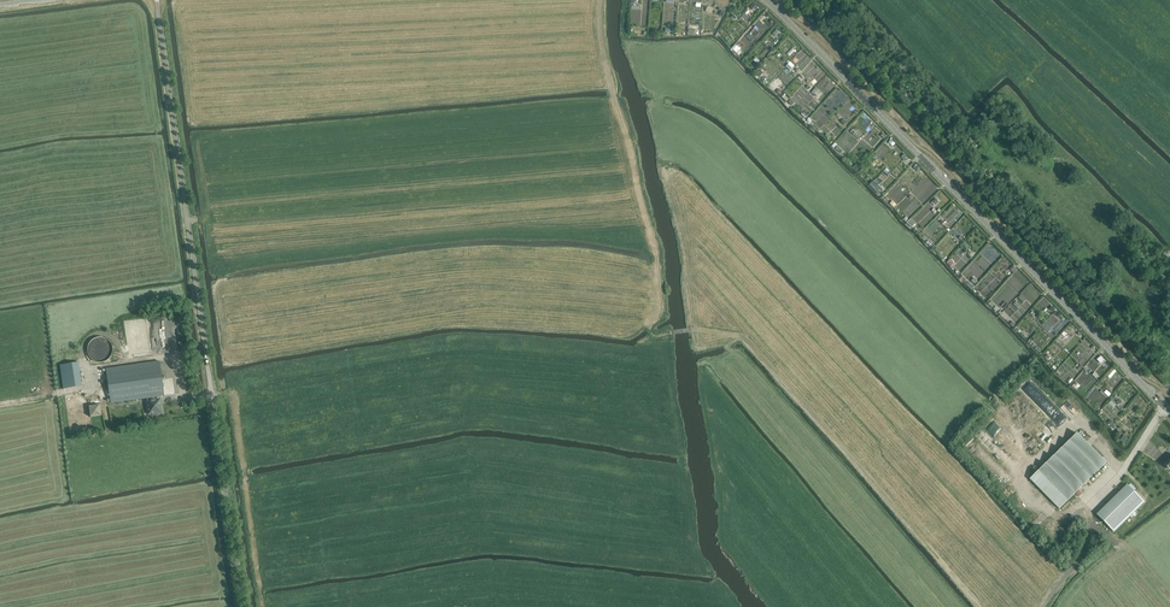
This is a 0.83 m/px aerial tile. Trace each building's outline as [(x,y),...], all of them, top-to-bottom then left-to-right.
[(688,29),(688,33),(696,34),(696,25),(683,25),(683,29),(688,29)] [(738,54),(742,49),(736,44),(731,49),(738,54)] [(880,194),(882,191),(872,182),(869,184),(880,194)] [(935,206),(940,201),(936,197),(932,202),(935,206)] [(907,223),(912,227),(917,223),(912,218),(907,223)] [(932,224),(926,230),(931,236),(937,230),(932,224)] [(963,244),(968,250),(971,247),(966,241),(963,244)] [(1063,346),(1080,331),(1076,326),(1069,333),(1067,331),(1058,339),(1063,346)] [(108,349),(108,347),(108,345),(107,344),(106,342),(105,341),(103,340),(101,339),(100,338),(98,338),(96,338),(95,339),(94,339),(93,340),(92,340),(91,341),(90,342),(89,343),(89,344),(88,346),(88,347),(88,348),(88,349),(88,351),(88,352),(89,354),(90,355),(91,356),(93,357),(95,358),(97,359),(98,359),(100,358),(102,358),(104,357),(105,356),(106,354),(107,353),(108,351),(108,349)] [(1086,342),(1078,349),(1082,353),(1090,346),(1086,342)] [(160,361),(106,369),(108,385),(111,403),(146,398),(155,397),(164,395),(160,361)] [(60,365),(63,389),(81,386),(78,363),(60,365)] [(1111,378),(1116,370),(1113,368),(1108,376),(1111,378)] [(1057,413),(1028,382),(1022,388),(1051,419),(1057,413)] [(155,397),(146,398),(149,414),(161,412),(159,400),(155,400),(155,397)] [(1068,400),(1065,404),(1075,414),(1078,411),(1068,400)] [(101,405),(90,405),(90,416),(101,415),(101,405)] [(1030,479),(1059,509),(1106,463),(1077,433),(1030,479)] [(1097,514),(1114,532),(1144,502),(1127,484),(1097,514)]
